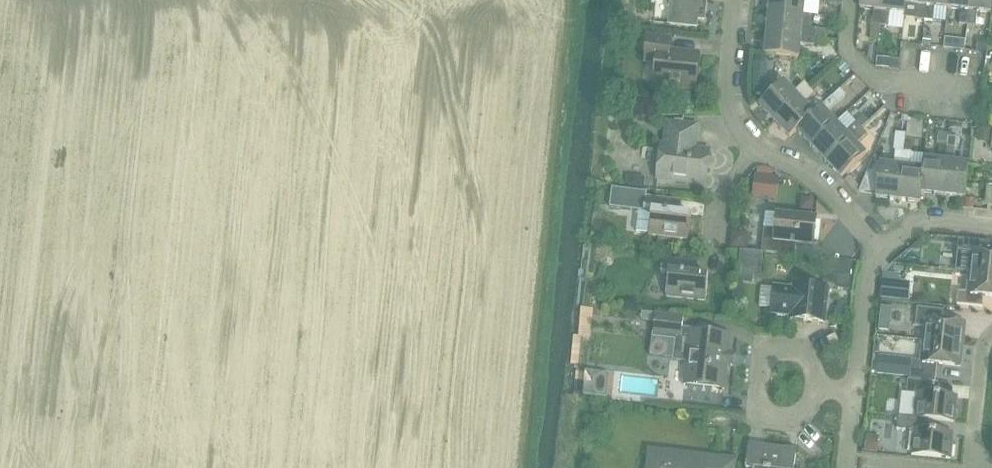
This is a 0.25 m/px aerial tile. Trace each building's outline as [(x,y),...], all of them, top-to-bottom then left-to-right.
[(676,25),(696,27),(697,19),(704,20),(705,8),(706,0),(671,0),(672,0),(669,24),(676,25)] [(804,15),(805,1),(819,3),(820,0),(770,0),(769,11),(804,15)] [(860,9),(874,11),(872,25),(881,26),(883,0),(861,0),(860,9)] [(881,26),(889,27),(890,13),(904,14),(905,4),(905,0),(883,0),(881,26)] [(925,21),(927,0),(905,0),(905,4),(918,6),(916,20),(925,21)] [(925,21),(933,22),(934,7),(948,9),(949,0),(927,0),(925,21)] [(948,9),(961,10),(959,24),(967,25),(970,0),(949,0),(948,9)] [(967,25),(976,26),(977,12),(991,13),(991,5),(991,0),(970,0),(967,25)] [(767,32),(816,38),(823,38),(825,39),(826,30),(802,28),(804,15),(769,11),(767,32)] [(665,28),(665,36),(690,38),(690,30),(665,28)] [(801,44),(815,46),(822,46),(823,38),(816,38),(767,32),(764,55),(799,58),(801,44)] [(924,36),(923,46),(931,46),(932,37),(924,36)] [(653,83),(677,85),(697,88),(700,56),(670,53),(671,39),(647,37),(644,62),(655,63),(653,83)] [(955,40),(954,50),(964,51),(965,51),(966,41),(955,40)] [(978,40),(977,52),(987,53),(988,41),(978,40)] [(842,61),(837,66),(843,73),(848,68),(842,61)] [(753,76),(752,86),(765,87),(765,77),(753,76)] [(759,106),(774,122),(810,88),(804,82),(794,92),(785,82),(759,106)] [(810,88),(774,122),(789,138),(797,131),(796,131),(814,114),(814,113),(805,104),(816,94),(810,88)] [(796,131),(797,131),(811,147),(837,122),(827,113),(838,103),(832,97),(822,107),(821,106),(814,113),(814,114),(796,131)] [(966,103),(961,134),(977,137),(983,105),(966,103)] [(811,147),(826,162),(862,128),(856,122),(846,132),(837,122),(811,147)] [(697,127),(678,124),(667,123),(665,146),(662,146),(658,179),(705,185),(709,151),(690,149),(691,141),(694,142),(696,140),(697,127)] [(826,162),(841,178),(866,154),(857,144),(867,134),(862,128),(826,162)] [(906,150),(913,151),(915,138),(907,137),(906,150)] [(949,137),(948,147),(956,148),(957,138),(949,137)] [(942,196),(948,147),(939,146),(938,160),(924,159),(923,168),(923,169),(921,193),(921,194),(942,196)] [(956,148),(948,147),(942,196),(964,198),(968,164),(954,162),(956,148)] [(876,199),(898,201),(904,152),(895,151),(894,165),(880,164),(876,195),(876,199)] [(904,152),(898,201),(920,203),(921,194),(921,193),(923,169),(923,168),(910,167),(912,153),(904,152)] [(872,163),(860,193),(876,195),(880,164),(872,163)] [(755,176),(753,197),(777,199),(779,179),(755,176)] [(612,190),(610,208),(639,212),(636,233),(649,234),(649,235),(668,238),(688,240),(691,216),(679,214),(680,202),(671,201),(651,199),(645,198),(646,194),(612,190)] [(814,246),(817,218),(777,214),(775,230),(764,228),(761,252),(786,255),(788,243),(814,246)] [(970,273),(991,275),(991,253),(988,253),(989,242),(964,239),(962,251),(972,252),(970,273)] [(740,252),(737,284),(752,285),(753,274),(761,274),(762,254),(740,252)] [(708,277),(696,275),(697,263),(662,259),(661,274),(669,275),(666,297),(706,301),(708,277)] [(829,261),(827,277),(839,278),(838,286),(850,287),(852,263),(829,261)] [(970,273),(967,293),(958,292),(957,304),(982,307),(984,296),(991,297),(991,275),(970,273)] [(824,323),(828,289),(794,286),(793,289),(773,287),(771,313),(791,315),(790,319),(824,323)] [(836,309),(836,317),(847,318),(849,301),(839,300),(838,309),(836,309)] [(923,341),(963,345),(965,324),(942,321),(943,310),(917,308),(915,327),(925,328),(923,341)] [(641,313),(640,320),(655,322),(655,315),(641,313)] [(695,333),(682,331),(684,318),(655,315),(655,322),(653,338),(675,340),(673,361),(686,362),(684,386),(724,390),(730,336),(695,332),(695,333)] [(574,336),(571,366),(581,366),(584,337),(574,336)] [(960,367),(963,345),(923,341),(921,361),(911,360),(910,373),(936,375),(937,364),(960,367)] [(895,359),(894,377),(909,379),(910,373),(911,360),(895,359)] [(918,395),(915,418),(928,420),(954,422),(957,398),(931,395),(933,383),(908,380),(906,393),(918,395)] [(927,431),(928,420),(915,418),(898,416),(897,429),(914,431),(911,455),(950,459),(953,434),(927,431)] [(893,434),(893,417),(879,417),(879,434),(893,434)] [(746,467),(795,467),(796,455),(771,452),(772,449),(749,446),(746,467)] [(735,461),(650,451),(648,467),(734,467),(735,461)]
